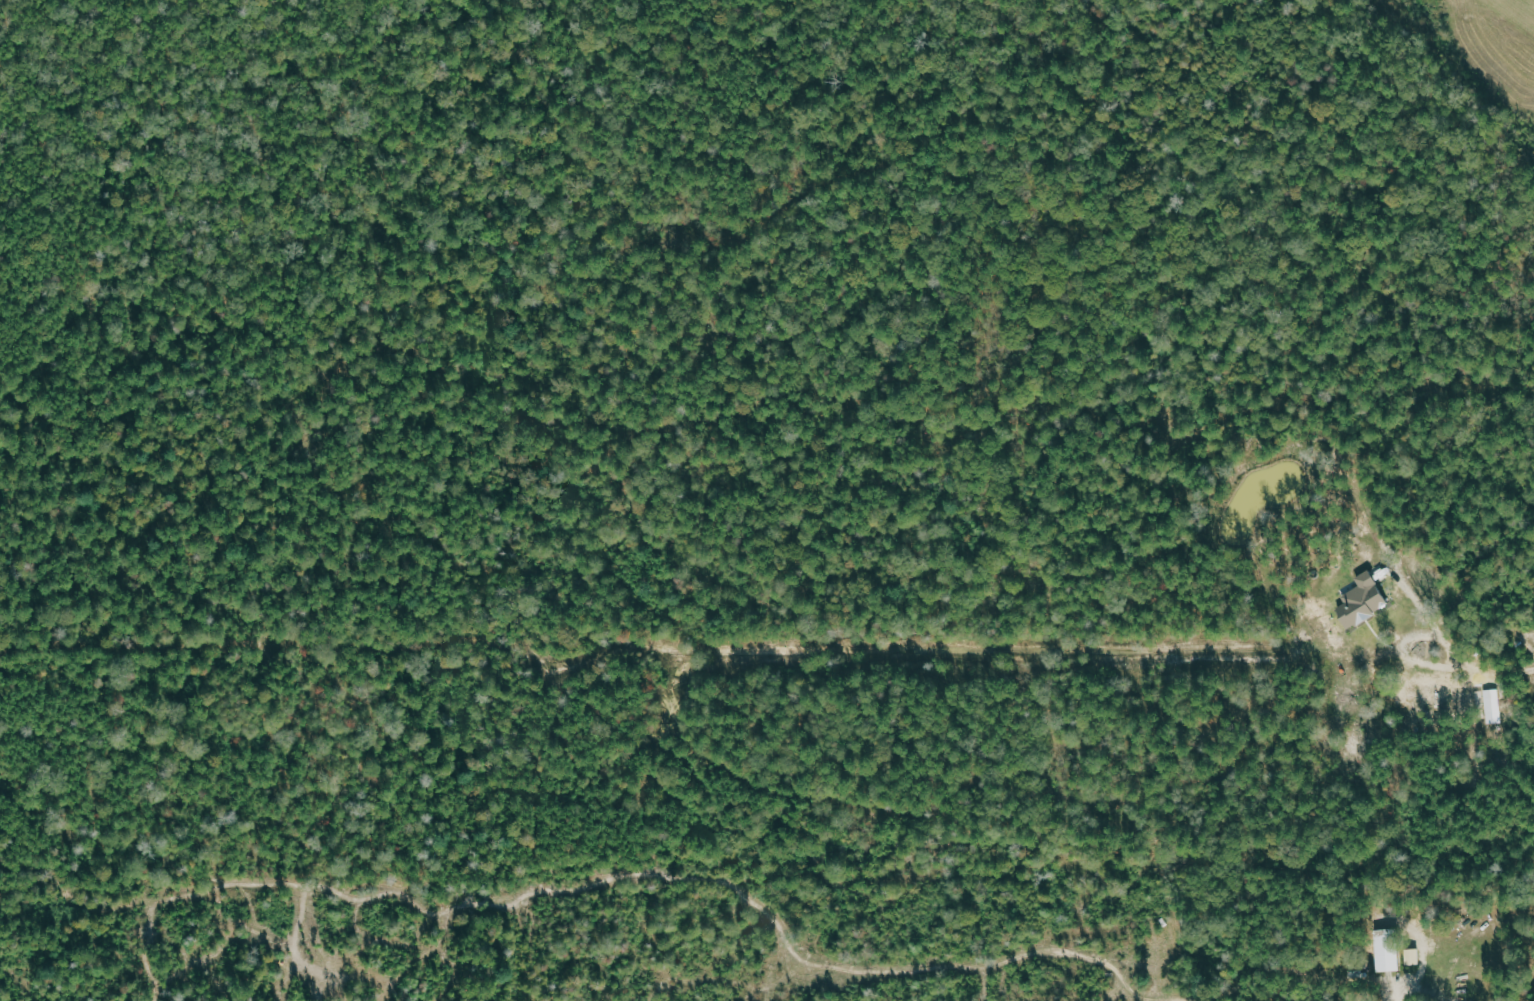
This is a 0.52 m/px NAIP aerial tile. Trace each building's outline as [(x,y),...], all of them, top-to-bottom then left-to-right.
[(1354,577),(1359,587),(1340,596),(1344,604),(1337,607),(1341,617),(1339,618),(1343,629),(1388,609),(1370,570),(1354,577)] [(1499,689),(1484,690),(1485,700),(1499,700),(1499,689)] [(1407,965),(1420,965),(1420,949),(1406,949),(1407,965)]
